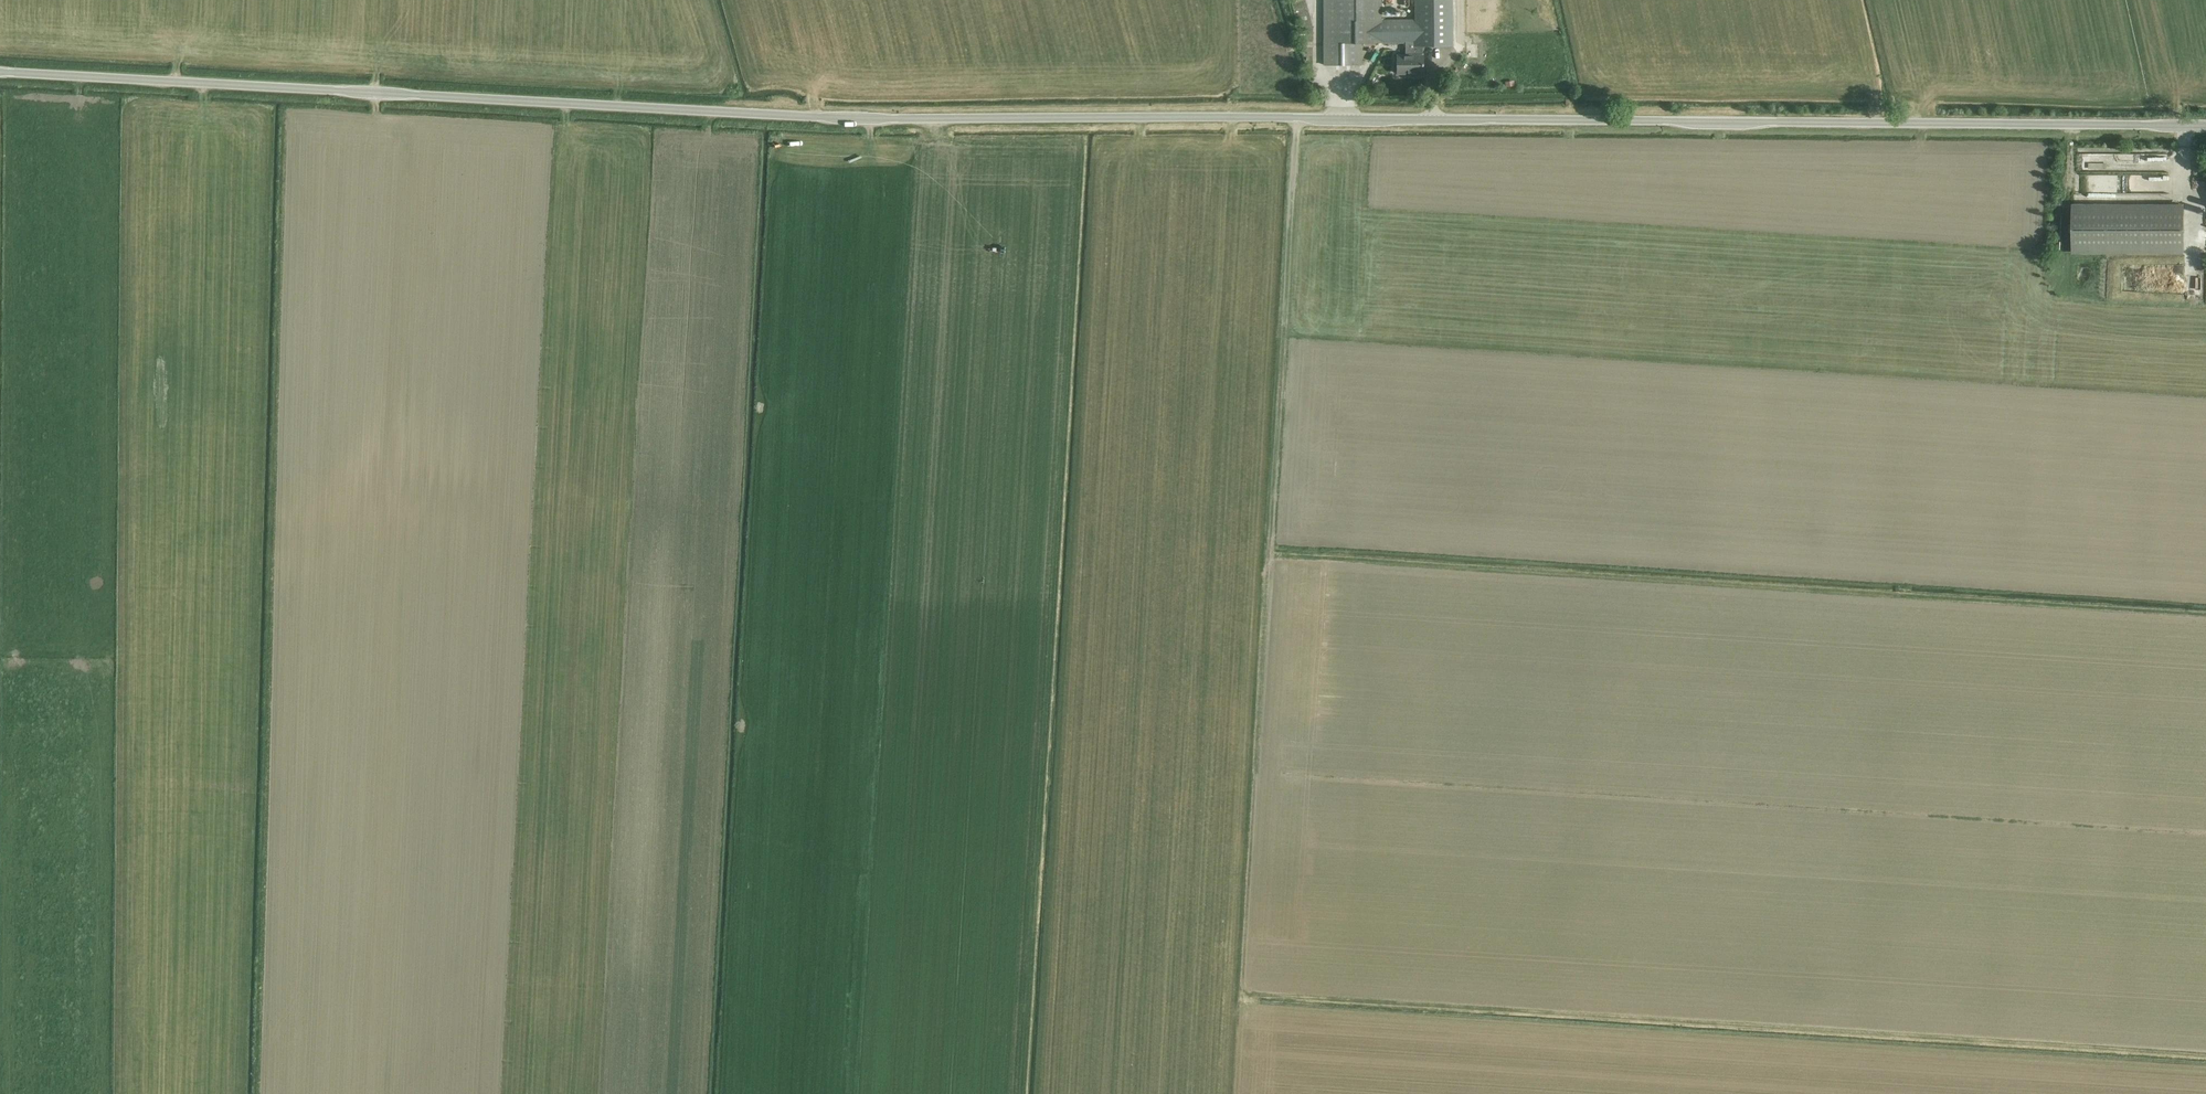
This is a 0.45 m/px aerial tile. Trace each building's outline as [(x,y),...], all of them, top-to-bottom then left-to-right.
[(1406,55),(1397,55),(1397,73),(1424,73),(1424,55),(1423,55),(1423,45),(1453,45),(1453,1),(1416,1),(1416,0),(1415,0),(1415,22),(1381,22),(1382,0),(1325,0),(1325,65),(1361,65),(1361,43),(1406,43),(1406,55)] [(2184,254),(2184,203),(2072,203),(2072,254),(2184,254)]
